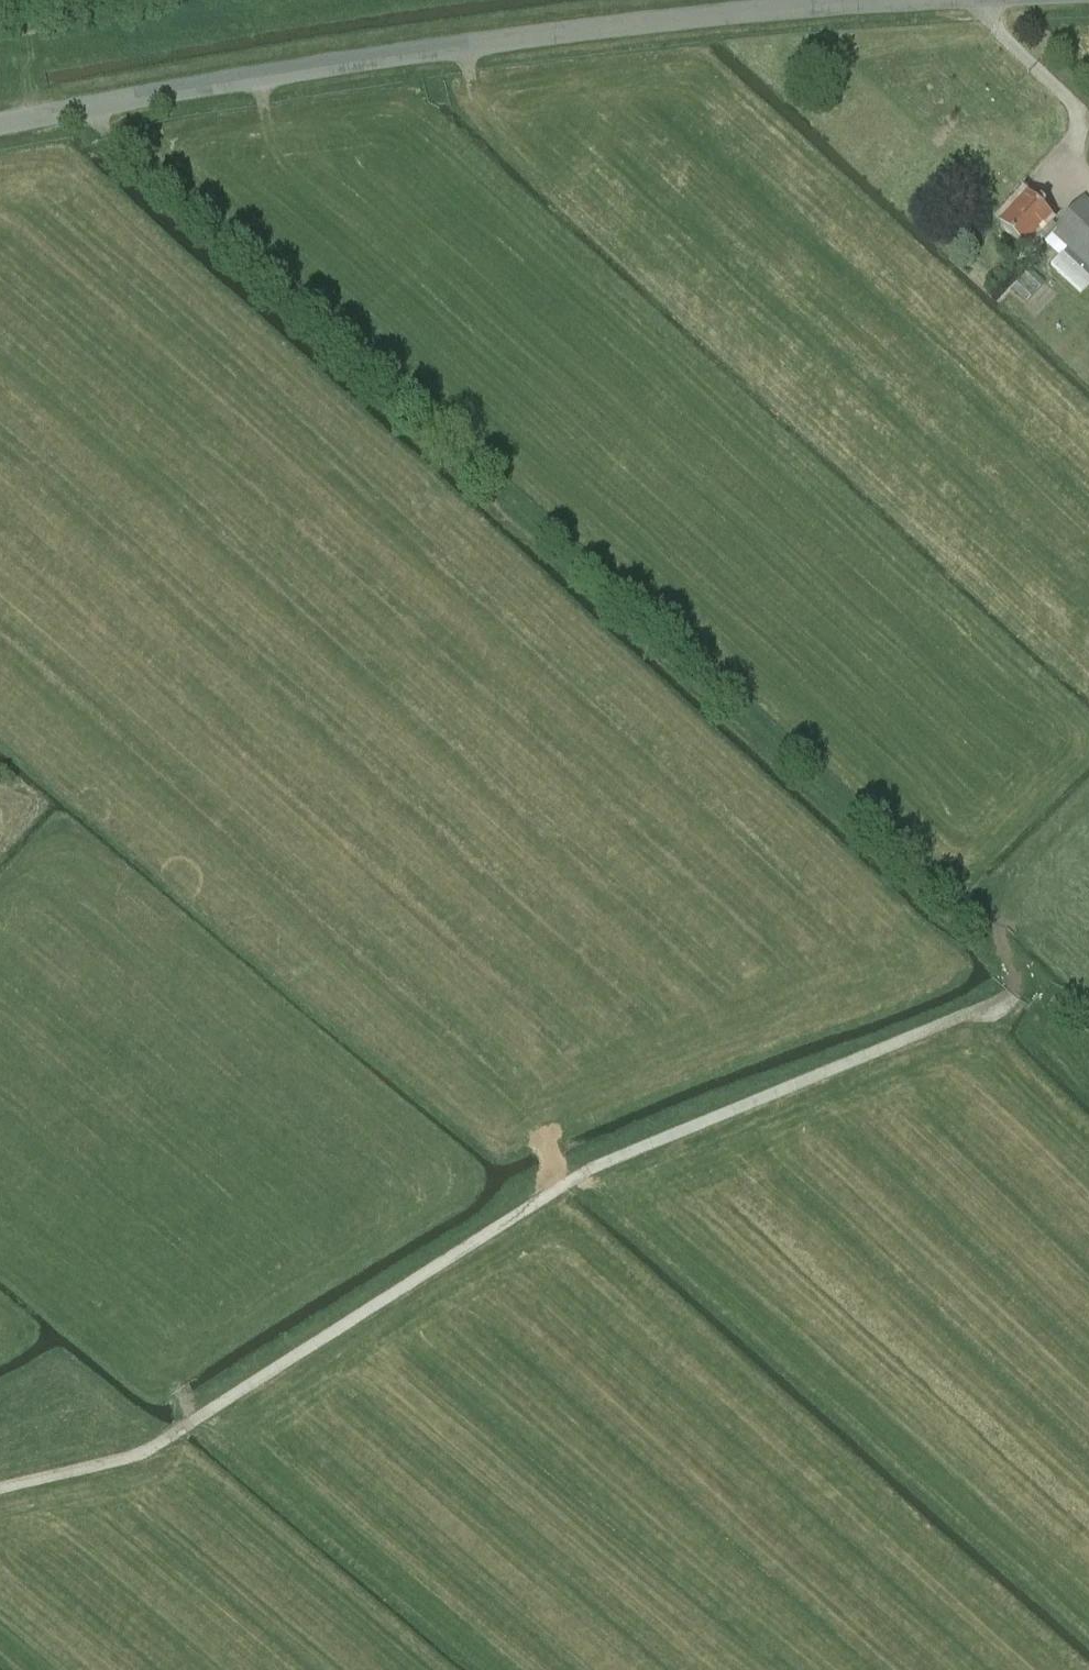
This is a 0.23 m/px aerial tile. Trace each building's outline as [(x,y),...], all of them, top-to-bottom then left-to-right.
[(1084,199),(1056,229),(1052,236),(1088,270),(1088,204),(1084,199)] [(1026,200),(1000,228),(1023,249),(1036,235),(1045,243),(1052,236),(1056,229),(1048,222),(1049,221),(1026,200)]
